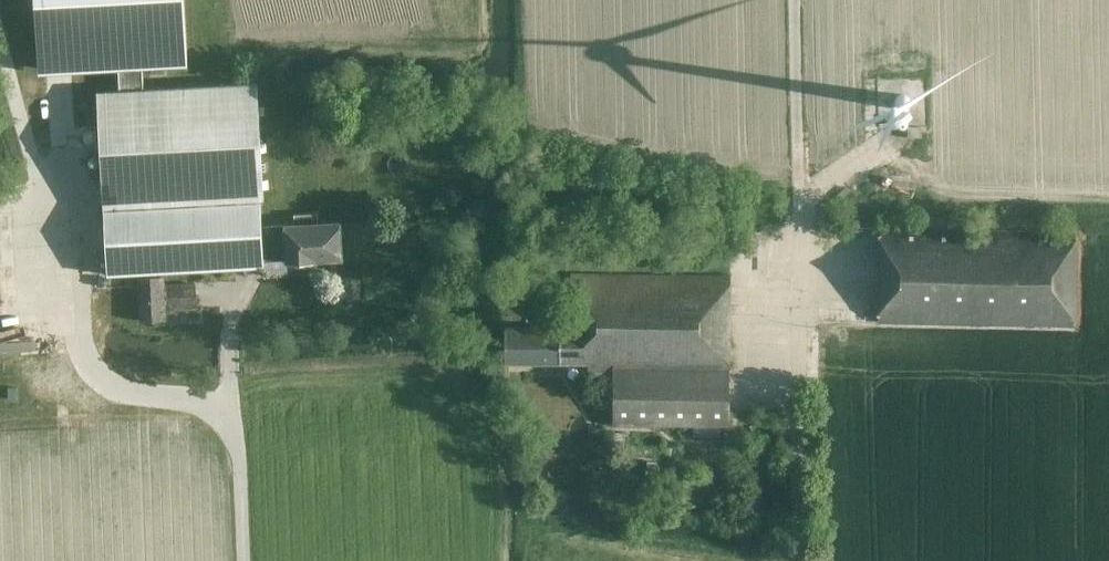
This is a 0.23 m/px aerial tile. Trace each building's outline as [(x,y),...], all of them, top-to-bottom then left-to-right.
[(48,72),(119,68),(121,89),(142,88),(141,67),(186,64),(182,0),(44,0),(48,72)] [(263,197),(257,81),(129,89),(109,89),(98,90),(104,206),(260,198),(263,197)] [(894,100),(894,102),(894,103),(895,105),(896,106),(897,108),(898,108),(900,109),(902,109),(903,109),(905,109),(906,108),(908,107),(909,106),(910,104),(910,102),(910,101),(910,99),(909,98),(908,96),(907,95),(906,94),(904,93),(902,93),(901,93),(899,94),(897,95),(896,96),(895,97),(894,98),(894,100)] [(260,198),(104,206),(109,274),(264,266),(262,226),(260,198)] [(264,266),(265,275),(288,273),(288,262),(291,262),(296,267),(306,266),(311,261),(343,259),(341,222),(319,223),(319,214),(296,215),(296,225),(262,226),(264,266)] [(878,321),(1074,326),(1076,231),(880,226),(878,321)] [(612,424),(728,425),(729,274),(569,273),(569,327),(504,327),(504,363),(588,363),(588,370),(595,370),(594,407),(612,407),(612,424)] [(162,286),(161,277),(135,279),(136,320),(163,319),(162,308),(193,307),(192,285),(162,286)] [(635,488),(654,490),(657,461),(638,459),(635,488)]
